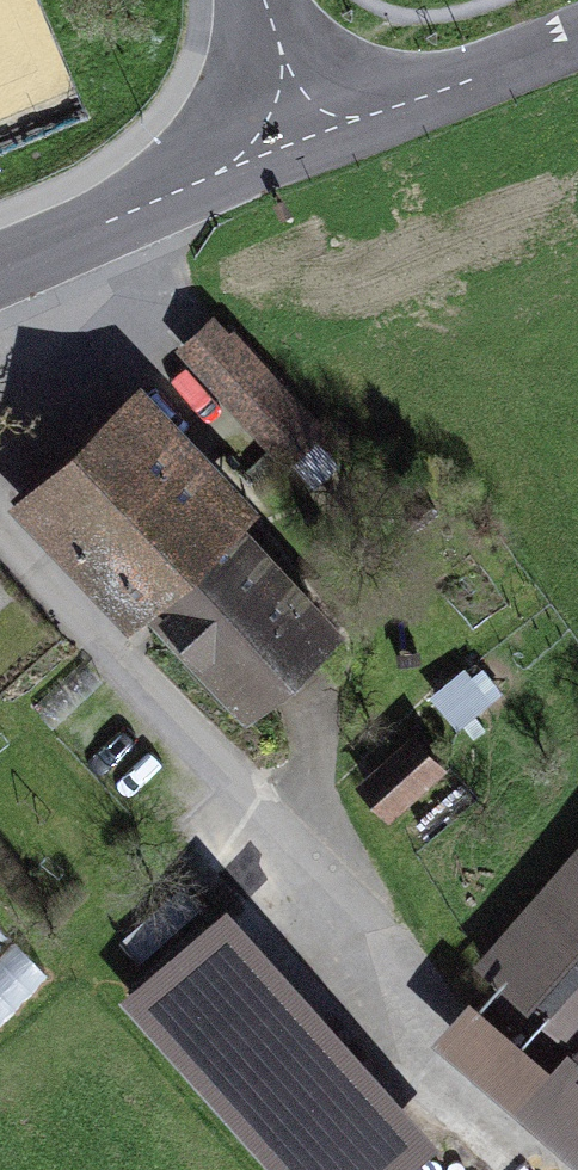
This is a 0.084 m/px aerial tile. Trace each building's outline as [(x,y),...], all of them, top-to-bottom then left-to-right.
[(324,443),(209,329),(173,365),(287,479),(324,443)] [(128,401),(29,489),(230,713),(328,626),(128,401)] [(449,792),(410,749),(352,802),(391,845),(449,792)] [(426,995),(577,1128),(577,823),(426,995)] [(274,1169),(413,1169),(442,1146),(232,898),(122,991),(274,1169)] [(45,982),(23,956),(0,975),(0,1020),(45,982)]
